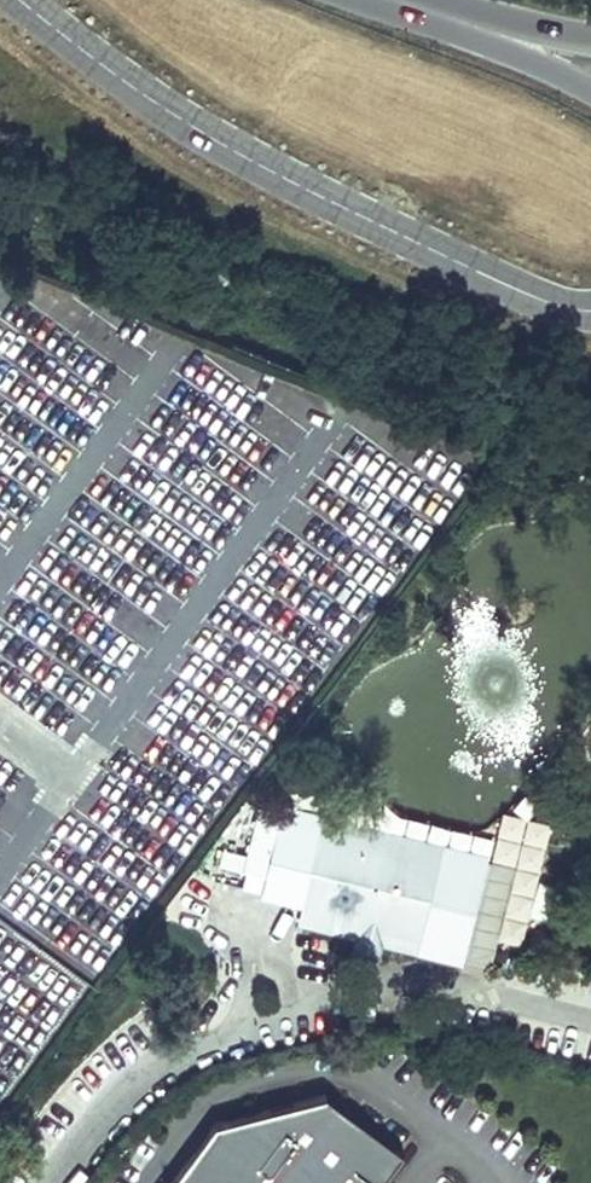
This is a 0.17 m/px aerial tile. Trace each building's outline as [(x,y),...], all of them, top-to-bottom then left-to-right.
[(275,819),(252,814),(241,860),(265,865),(275,819)] [(311,827),(284,821),(280,839),(307,845),(311,827)] [(437,850),(319,823),(297,926),(357,939),(356,942),(371,946),(374,934),(416,943),(437,850)] [(478,860),(437,850),(416,943),(414,951),(455,960),(478,860)] [(240,863),(216,857),(212,874),(237,879),(240,863)] [(213,1123),(169,1182),(376,1182),(401,1150),(325,1094),(213,1123)]
